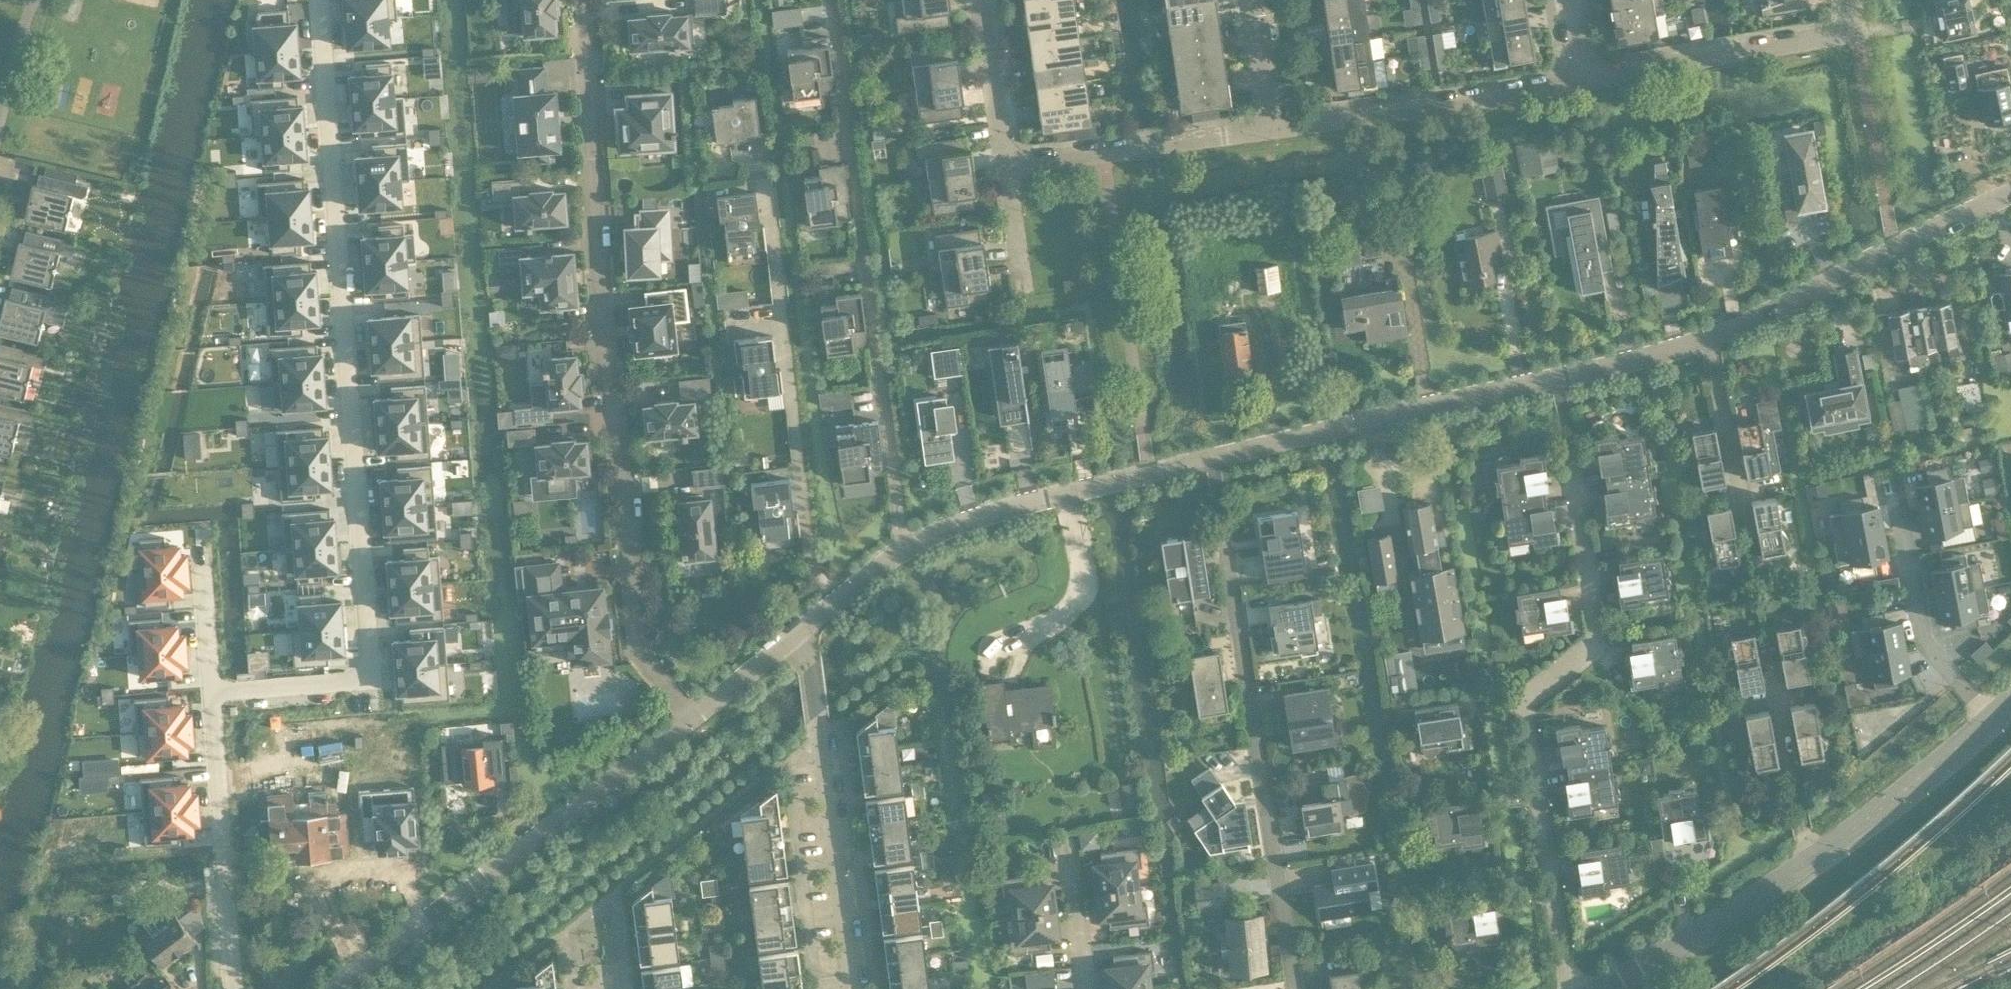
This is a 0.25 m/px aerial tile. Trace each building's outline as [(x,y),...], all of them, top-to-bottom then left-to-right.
[(346,22),(387,19),(397,18),(395,0),(344,0),(346,22)] [(555,32),(554,15),(556,15),(556,10),(557,10),(556,0),(522,0),(523,6),(516,7),(512,11),(514,28),(518,31),(525,31),(525,35),(555,32)] [(725,12),(724,0),(696,0),(697,14),(725,12)] [(905,15),(895,16),(898,32),(950,25),(948,11),(950,10),(949,0),(903,0),(905,15)] [(1025,1),(1026,10),(1023,10),(1024,23),(1076,16),(1074,0),(1033,0),(1025,1)] [(1165,3),(1168,24),(1216,18),(1215,9),(1219,8),(1218,0),(1186,0),(1165,3)] [(1326,20),(1366,14),(1364,0),(1323,0),(1326,20)] [(1485,18),(1525,11),(1523,0),(1482,0),(1485,18)] [(1651,0),(1610,0),(1613,20),(1653,13),(1651,0)] [(1762,16),(1804,9),(1803,0),(1759,0),(1762,16)] [(1943,38),(1974,32),(1967,0),(1941,0),(1935,1),(1938,14),(1937,15),(1939,26),(1940,25),(1943,38)] [(1437,4),(1428,5),(1430,21),(1439,20),(1437,4)] [(1420,6),(1411,8),(1414,24),(1423,23),(1420,6)] [(772,11),(774,27),(802,23),(799,7),(772,11)] [(258,25),(254,26),(256,52),(297,49),(295,23),(289,23),(288,18),(288,8),(257,10),(258,25)] [(1525,11),(1485,18),(1475,20),(1477,35),(1487,33),(1489,41),(1529,33),(1525,11)] [(664,12),(654,13),(654,14),(649,14),(649,17),(629,18),(630,23),(626,27),(627,40),(631,43),(631,48),(662,46),(662,49),(679,48),(679,45),(693,44),(691,14),(670,15),(669,13),(664,13),(664,12)] [(1657,35),(1653,13),(1613,20),(1617,43),(1657,35)] [(1366,14),(1326,20),(1329,42),(1370,37),(1366,14)] [(1076,16),(1024,23),(1026,36),(1030,35),(1031,44),(1079,37),(1076,16)] [(1216,18),(1168,24),(1171,46),(1223,38),(1221,26),(1217,26),(1216,18)] [(387,19),(346,22),(347,47),(389,44),(387,19)] [(1432,33),(1435,50),(1444,48),(1441,32),(1432,33)] [(1529,33),(1489,41),(1493,68),(1507,66),(1506,62),(1533,57),(1529,33)] [(1416,36),(1418,53),(1427,51),(1425,35),(1416,36)] [(803,47),(787,49),(793,98),(821,95),(820,91),(828,89),(830,87),(832,84),(831,73),(832,72),(828,36),(802,40),(803,47)] [(1079,37),(1031,44),(1033,53),(1029,53),(1031,66),(1082,58),(1079,37)] [(1370,37),(1329,42),(1332,65),(1373,59),(1370,37)] [(1223,38),(1171,46),(1174,67),(1222,60),(1221,51),(1225,51),(1223,38)] [(910,50),(915,86),(960,80),(957,58),(955,58),(953,44),(910,50)] [(434,46),(422,47),(422,55),(434,54),(434,46)] [(874,60),(873,46),(861,47),(863,62),(874,60)] [(1444,48),(1435,50),(1437,66),(1447,65),(1444,48)] [(297,49),(256,52),(258,85),(259,88),(284,86),(283,76),(299,75),(297,49)] [(1427,51),(1418,53),(1421,69),(1430,67),(1427,51)] [(439,55),(424,56),(425,64),(439,62),(439,55)] [(1082,58),(1031,66),(1032,78),(1036,78),(1037,87),(1085,80),(1082,58)] [(1373,59),(1332,65),(1336,89),(1347,87),(1363,85),(1364,89),(1377,87),(1388,85),(1384,58),(1373,59)] [(1222,60),(1174,67),(1177,89),(1229,81),(1227,69),(1223,69),(1222,60)] [(1969,85),(1964,60),(1942,64),(1947,89),(1969,85)] [(366,75),(350,76),(352,102),(393,99),(393,97),(390,62),(366,64),(366,75)] [(1973,72),(1979,101),(1982,100),(1986,122),(2000,120),(2001,122),(2010,120),(2010,117),(2010,91),(2009,91),(2007,82),(2010,81),(2006,65),(1973,72)] [(544,67),(518,69),(517,69),(519,95),(517,95),(514,95),(515,97),(516,115),(513,116),(510,118),(509,121),(509,127),(511,130),(514,132),(518,131),(519,150),(519,152),(521,152),(521,151),(531,150),(532,161),(548,160),(547,149),(557,148),(557,149),(559,149),(559,146),(558,146),(557,126),(557,124),(556,116),(556,115),(554,94),(555,94),(554,92),(552,92),(552,93),(546,93),(544,67)] [(960,80),(915,86),(920,123),(963,117),(961,102),(964,102),(960,80)] [(1085,80),(1037,87),(1039,95),(1035,96),(1037,109),(1088,101),(1085,80)] [(1229,81),(1177,89),(1181,111),(1228,104),(1227,94),(1231,94),(1229,81)] [(673,122),(671,84),(632,87),(633,94),(629,94),(629,106),(615,107),(617,131),(619,130),(620,149),(630,148),(630,150),(637,149),(636,148),(676,145),(674,122),(673,122)] [(258,85),(246,86),(247,94),(259,93),(259,88),(258,85)] [(1363,85),(1347,87),(1348,94),(1364,92),(1364,89),(1363,85)] [(297,95),(250,99),(253,135),(253,136),(262,135),(262,134),(304,131),(302,105),(298,105),(297,95)] [(231,97),(218,98),(219,106),(231,106),(231,97)] [(393,99),(352,102),(354,128),(358,128),(358,138),(406,134),(403,98),(403,97),(393,97),(393,99)] [(711,106),(711,110),(696,112),(698,132),(714,130),(716,143),(739,140),(738,136),(760,133),(755,97),(732,100),(733,104),(711,106)] [(1092,124),(1088,101),(1037,109),(1038,121),(1042,121),(1044,130),(1056,129),(1057,141),(1101,134),(1099,122),(1092,124)] [(1812,121),(1815,135),(1826,133),(1823,119),(1812,121)] [(884,138),(882,124),(871,126),(873,139),(884,138)] [(440,127),(428,128),(428,136),(441,135),(440,127)] [(304,131),(262,134),(262,135),(265,170),(290,168),(289,158),(306,157),(304,131)] [(1802,211),(1810,210),(1810,206),(1821,204),(1809,131),(1786,135),(1794,177),(1780,179),(1785,210),(1799,208),(1802,208),(1802,211)] [(798,145),(815,143),(813,133),(797,136),(798,145)] [(441,135),(428,136),(429,144),(441,143),(441,135)] [(925,158),(928,178),(973,172),(970,150),(968,150),(966,136),(913,143),(916,159),(925,158)] [(886,152),(884,138),(873,139),(875,153),(886,152)] [(1520,176),(1558,169),(1553,138),(1515,144),(1520,176)] [(1697,141),(1685,143),(1689,163),(1701,161),(1697,141)] [(373,155),(356,156),(358,183),(400,179),(400,181),(409,180),(409,179),(406,142),(372,145),(373,155)] [(1654,182),(1648,183),(1654,196),(1656,284),(1684,274),(1664,161),(1654,162),(1654,182)] [(1507,195),(1502,163),(1480,167),(1486,199),(1507,195)] [(819,175),(804,177),(810,226),(837,222),(837,221),(850,219),(848,201),(849,200),(844,164),(819,167),(819,175)] [(39,174),(36,185),(32,184),(24,219),(65,229),(68,215),(72,212),(70,208),(73,195),(81,197),(85,194),(88,185),(75,182),(77,173),(46,165),(44,175),(39,174)] [(236,170),(223,171),(224,179),(236,178),(236,170)] [(973,172),(928,178),(933,215),(976,208),(974,194),(977,194),(973,172)] [(236,178),(224,179),(224,187),(237,186),(236,178)] [(303,178),(256,182),(259,218),(259,219),(269,218),(269,217),(310,214),(308,188),(304,188),(303,178)] [(564,196),(564,191),(552,192),(551,189),(546,190),(546,189),(536,190),(536,191),(531,191),(531,194),(522,194),(521,178),(493,181),(494,198),(514,196),(516,225),(527,224),(527,227),(543,226),(543,223),(566,221),(566,216),(569,212),(568,199),(564,196)] [(400,179),(358,183),(360,209),(402,206),(400,181),(400,179)] [(1721,185),(1712,186),(1693,190),(1695,197),(1694,197),(1695,203),(1696,203),(1705,255),(1729,252),(1724,227),(1728,226),(1721,185)] [(727,253),(766,248),(763,225),(759,225),(755,192),(716,197),(719,220),(723,219),(727,253)] [(654,196),(642,197),(643,206),(655,206),(654,196)] [(1596,199),(1571,203),(1576,227),(1552,231),(1556,252),(1575,249),(1583,295),(1605,291),(1600,262),(1608,261),(1596,199)] [(446,208),(434,209),(435,217),(447,216),(446,208)] [(1605,212),(1610,236),(1620,234),(1616,210),(1605,212)] [(629,274),(658,272),(657,258),(669,257),(667,211),(643,212),(644,228),(627,229),(629,274)] [(310,214),(269,217),(269,218),(272,253),(296,251),(295,241),(312,240),(310,214)] [(379,236),(362,237),(364,263),(406,260),(406,261),(416,260),(416,259),(413,233),(404,234),(403,224),(378,225),(379,236)] [(936,234),(941,270),(987,264),(984,242),(981,242),(979,228),(936,234)] [(56,265),(59,252),(65,253),(68,240),(26,230),(23,242),(19,241),(10,276),(51,286),(55,271),(58,269),(56,265)] [(1464,237),(1466,250),(1457,252),(1463,284),(1492,278),(1490,265),(1502,262),(1495,231),(1464,237)] [(524,291),(541,290),(542,306),(549,306),(550,307),(556,307),(556,305),(577,303),(575,286),(577,286),(575,269),(573,270),(572,252),(551,254),(551,253),(545,253),(545,255),(539,255),(538,244),(497,247),(499,269),(522,267),(524,291)] [(234,253),(222,254),(223,262),(235,261),(234,253)] [(310,260),(263,264),(266,300),(317,296),(315,270),(311,270),(310,260)] [(406,260),(364,263),(366,289),(370,289),(371,299),(409,296),(406,261),(406,260)] [(235,261),(223,262),(223,270),(236,269),(235,261)] [(832,276),(830,261),(814,263),(816,278),(832,276)] [(987,264),(941,270),(946,306),(989,300),(987,286),(990,286),(987,264)] [(1277,265),(1256,267),(1259,292),(1280,290),(1280,289),(1277,265)] [(1996,274),(2005,318),(2010,317),(2010,271),(1996,274)] [(1407,334),(1397,276),(1385,278),(1387,289),(1341,296),(1346,329),(1365,326),(1367,341),(1407,334)] [(1075,289),(1074,278),(1063,280),(1064,291),(1075,289)] [(703,302),(700,281),(690,282),(693,303),(703,302)] [(819,297),(835,295),(833,283),(818,285),(819,297)] [(647,304),(632,306),(630,306),(630,307),(631,307),(633,324),(630,324),(630,326),(631,326),(632,334),(631,334),(631,336),(634,335),(636,352),(635,352),(636,353),(637,353),(654,351),(655,356),(671,354),(671,349),(675,349),(676,349),(676,347),(673,321),(689,320),(685,288),(645,292),(647,304)] [(452,289),(440,290),(441,298),(453,297),(452,289)] [(0,318),(0,333),(38,342),(41,328),(45,325),(42,321),(43,319),(63,324),(68,300),(25,290),(23,301),(15,300),(5,297),(0,318)] [(746,290),(716,293),(718,309),(747,306),(746,290)] [(864,328),(866,328),(861,292),(835,295),(836,303),(820,305),(826,354),(854,350),(853,347),(861,345),(863,343),(865,339),(864,328)] [(94,303),(108,306),(110,295),(96,293),(94,303)] [(317,296),(266,300),(268,336),(303,334),(302,323),(319,322),(317,296)] [(453,297),(441,298),(442,306),(454,305),(453,297)] [(1948,301),(1928,305),(1936,347),(1947,345),(1949,357),(1958,355),(1948,301)] [(1928,305),(1907,309),(1918,364),(1926,362),(1924,349),(1936,347),(1928,305)] [(1907,353),(1909,365),(1918,364),(1907,309),(1887,313),(1895,355),(1907,353)] [(920,325),(938,323),(937,313),(918,315),(920,325)] [(420,314),(368,318),(370,344),(422,340),(420,314)] [(1218,324),(1219,332),(1224,370),(1228,370),(1230,372),(1235,371),(1237,368),(1251,366),(1244,320),(1218,324)] [(241,335),(228,336),(229,344),(241,343),(241,335)] [(744,396),(783,391),(780,368),(776,369),(772,335),(733,340),(736,363),(740,362),(744,396)] [(1017,339),(987,344),(987,345),(992,344),(1003,417),(1026,413),(1027,418),(1028,418),(1017,339)] [(422,340),(370,344),(372,370),(376,370),(377,380),(424,376),(422,340)] [(316,343),(269,347),(272,383),(323,379),(321,353),(317,353),(316,343)] [(0,355),(0,393),(24,398),(27,384),(31,382),(29,377),(32,364),(37,366),(40,353),(12,346),(9,358),(0,355)] [(951,375),(947,349),(931,351),(935,377),(951,375)] [(1841,386),(1826,389),(1806,393),(1811,422),(1866,412),(1854,351),(1835,355),(1841,386)] [(1999,354),(1993,355),(1998,375),(2010,372),(2010,352),(1999,354)] [(533,407),(520,408),(522,422),(550,420),(549,407),(554,407),(558,410),(571,409),(575,405),(580,404),(578,393),(581,392),(581,391),(581,387),(581,377),(580,377),(579,373),(579,372),(577,372),(575,355),(545,358),(546,368),(543,368),(544,383),(530,384),(533,407)] [(1064,356),(1043,359),(1053,425),(1066,423),(1064,409),(1076,407),(1078,407),(1077,397),(1074,397),(1071,398),(1069,389),(1088,386),(1084,360),(1065,362),(1064,356)] [(97,367),(89,365),(86,377),(95,379),(97,367)] [(460,369),(445,371),(446,378),(461,377),(460,369)] [(459,378),(439,379),(440,388),(447,387),(460,386),(459,378)] [(680,380),(682,397),(710,395),(708,378),(680,380)] [(323,379),(272,383),(274,409),(325,405),(323,379)] [(1981,414),(1975,382),(1960,384),(1966,417),(1981,414)] [(1928,424),(1920,383),(1898,387),(1900,398),(1889,401),(1895,431),(1906,428),(1928,424)] [(391,397),(375,398),(377,424),(428,420),(425,384),(390,387),(391,397)] [(783,391),(767,393),(769,409),(785,407),(783,391)] [(924,443),(926,455),(926,459),(952,455),(949,440),(951,439),(949,428),(955,427),(952,401),(945,402),(945,396),(943,396),(943,397),(919,400),(919,399),(917,399),(923,443),(924,443)] [(1760,419),(1736,424),(1746,478),(1770,473),(1770,472),(1780,470),(1772,429),(1780,427),(1774,397),(1770,398),(1756,401),(1760,419)] [(700,424),(698,407),(694,404),(693,401),(676,403),(676,400),(671,401),(671,400),(661,401),(661,402),(656,402),(656,405),(644,406),(644,411),(641,415),(642,428),(647,431),(647,436),(670,434),(671,437),(687,435),(687,432),(696,431),(696,429),(700,424)] [(10,455),(14,441),(18,438),(15,434),(19,421),(24,422),(27,409),(0,403),(0,452),(10,455)] [(182,409),(179,447),(204,449),(206,411),(182,409)] [(247,418),(235,419),(235,427),(248,426),(247,418)] [(463,418),(450,419),(451,427),(463,426),(463,418)] [(428,420),(377,424),(379,450),(395,449),(396,459),(431,457),(428,420)] [(877,420),(836,425),(843,482),(870,478),(870,475),(877,473),(880,471),(882,467),(881,456),(882,456),(877,420)] [(248,426),(235,427),(236,435),(248,434),(248,426)] [(323,426),(275,429),(278,465),(329,461),(327,435),(323,436),(323,426)] [(534,428),(508,431),(509,444),(535,442),(534,428)] [(1691,432),(1692,440),(1691,441),(1690,441),(1689,442),(1689,443),(1688,444),(1688,445),(1688,446),(1689,447),(1689,448),(1695,454),(1701,486),(1725,482),(1714,428),(1691,432)] [(1593,438),(1596,456),(1596,457),(1601,456),(1605,481),(1648,474),(1646,461),(1649,460),(1649,462),(1650,461),(1650,459),(1649,458),(1648,456),(1648,455),(1648,453),(1648,452),(1648,450),(1648,448),(1648,447),(1647,446),(1647,448),(1644,448),(1642,435),(1618,439),(1617,434),(1593,438)] [(590,449),(586,445),(586,440),(574,441),(574,439),(568,439),(568,438),(558,439),(558,440),(553,440),(553,443),(536,444),(539,475),(546,474),(546,477),(547,477),(548,493),(564,492),(572,492),(571,472),(588,471),(588,466),(591,461),(590,449)] [(1545,497),(1541,478),(1541,473),(1546,472),(1543,453),(1519,457),(1519,462),(1510,463),(1510,459),(1509,457),(1507,455),(1505,454),(1502,454),(1500,455),(1498,457),(1481,460),(1484,480),(1493,479),(1494,480),(1494,481),(1495,483),(1495,485),(1496,486),(1496,488),(1496,489),(1495,491),(1495,493),(1496,493),(1497,492),(1499,491),(1501,504),(1545,497)] [(767,456),(759,457),(760,468),(768,466),(767,456)] [(467,458),(458,459),(459,467),(468,466),(467,458)] [(1664,460),(1654,462),(1656,470),(1665,469),(1664,460)] [(329,461),(278,465),(281,501),(315,499),(315,489),(331,487),(329,461)] [(0,497),(4,494),(2,490),(2,489),(16,492),(21,468),(0,463),(0,497)] [(397,478),(381,479),(383,505),(434,501),(431,465),(397,468),(397,478)] [(1963,476),(1950,479),(1948,466),(1925,471),(1928,483),(1915,485),(1920,510),(1955,503),(1955,502),(1968,500),(1963,476)] [(695,487),(722,484),(721,467),(693,470),(695,487)] [(1648,474),(1605,481),(1609,506),(1604,506),(1607,525),(1631,521),(1630,516),(1654,512),(1652,500),(1655,499),(1655,500),(1657,499),(1656,498),(1655,497),(1654,495),(1654,493),(1654,492),(1654,490),(1654,489),(1654,487),(1654,485),(1653,485),(1653,486),(1650,487),(1648,474)] [(1981,478),(1985,497),(1999,494),(1996,475),(1981,478)] [(757,505),(761,539),(800,534),(797,511),(793,511),(789,478),(750,483),(753,506),(757,505)] [(1825,481),(1806,485),(1809,500),(1828,496),(1825,481)] [(1360,485),(1363,508),(1384,506),(1381,483),(1360,485)] [(1476,496),(1474,487),(1467,487),(1470,507),(1483,505),(1482,495),(1476,496)] [(712,522),(709,498),(705,498),(700,495),(688,496),(684,500),(679,501),(681,520),(679,521),(679,526),(678,526),(679,536),(680,536),(681,541),(683,541),(684,549),(681,549),(682,553),(685,553),(686,562),(716,559),(713,535),(716,534),(715,522),(712,522)] [(1839,500),(1841,513),(1829,516),(1833,540),(1881,531),(1877,506),(1864,509),(1862,496),(1839,500)] [(1548,522),(1546,510),(1545,497),(1501,504),(1503,517),(1501,517),(1500,516),(1499,517),(1500,519),(1500,520),(1501,521),(1501,523),(1502,525),(1502,526),(1502,528),(1502,530),(1501,531),(1503,532),(1503,530),(1505,530),(1507,543),(1532,539),(1532,544),(1557,540),(1553,522),(1548,522)] [(1761,555),(1785,551),(1783,542),(1785,542),(1785,541),(1786,540),(1787,539),(1787,538),(1787,537),(1786,536),(1786,535),(1780,529),(1774,497),(1751,501),(1761,555)] [(1968,503),(1968,501),(1968,500),(1955,502),(1955,503),(1920,510),(1924,534),(1941,531),(1971,525),(1972,525),(1968,503)] [(253,501),(241,502),(242,510),(254,509),(253,501)] [(434,501),(383,505),(385,531),(389,531),(390,541),(437,537),(434,501)] [(602,530),(601,501),(581,502),(582,531),(602,530)] [(1978,501),(1968,503),(1972,525),(1982,523),(1978,501)] [(1460,626),(1449,567),(1441,569),(1438,553),(1436,545),(1446,543),(1443,527),(1434,529),(1429,502),(1418,505),(1414,502),(1407,503),(1404,507),(1402,507),(1410,550),(1422,548),(1423,556),(1426,571),(1410,574),(1420,633),(1460,626)] [(1711,542),(1709,549),(1708,550),(1708,551),(1709,552),(1709,553),(1710,554),(1710,555),(1711,555),(1712,556),(1714,556),(1716,564),(1739,559),(1729,505),(1705,510),(1711,542)] [(329,508),(282,512),(285,548),(336,544),(334,518),(330,518),(329,508)] [(254,509),(242,510),(242,518),(254,517),(254,509)] [(1484,520),(1482,509),(1471,511),(1473,522),(1484,520)] [(1297,510),(1257,517),(1265,568),(1285,565),(1287,577),(1306,574),(1306,573),(1298,574),(1297,563),(1305,562),(1297,510)] [(1971,525),(1941,531),(1943,544),(1975,538),(1972,525),(1971,525)] [(210,529),(202,529),(203,540),(211,540),(210,529)] [(471,531),(459,532),(460,540),(472,539),(471,531)] [(1886,555),(1881,531),(1833,540),(1838,564),(1850,562),(1886,555)] [(578,546),(577,534),(565,535),(566,547),(578,546)] [(1208,594),(1209,593),(1200,534),(1199,534),(1199,535),(1183,537),(1183,535),(1181,536),(1182,538),(1177,538),(1166,540),(1167,545),(1166,553),(1163,553),(1163,552),(1162,553),(1164,566),(1165,566),(1166,574),(1168,588),(1169,588),(1169,587),(1171,587),(1175,593),(1175,594),(1176,599),(1186,597),(1191,596),(1194,616),(1196,616),(1192,596),(1208,593),(1208,594)] [(1396,578),(1389,534),(1367,538),(1375,582),(1396,578)] [(164,536),(139,538),(142,572),(187,569),(186,554),(179,554),(178,545),(165,546),(164,536)] [(472,539),(460,540),(460,548),(472,547),(472,539)] [(336,544),(285,548),(287,574),(296,573),(297,583),(322,581),(321,571),(338,570),(336,544)] [(404,559),(387,560),(389,586),(440,582),(438,556),(429,556),(428,547),(403,548),(404,559)] [(1984,587),(1979,562),(1967,564),(1965,553),(1940,558),(1942,569),(1931,571),(1936,595),(1971,588),(1971,589),(1984,587)] [(1618,561),(1620,574),(1622,586),(1617,587),(1620,606),(1644,602),(1643,597),(1667,593),(1665,580),(1668,580),(1668,581),(1669,580),(1668,577),(1667,576),(1667,574),(1667,572),(1666,571),(1667,569),(1667,567),(1667,566),(1666,566),(1666,567),(1663,567),(1661,554),(1618,561)] [(610,633),(608,611),(604,612),(601,587),(561,592),(558,563),(517,567),(520,598),(529,597),(533,628),(531,628),(531,632),(533,632),(534,641),(570,637),(571,646),(568,646),(568,649),(568,651),(572,650),(573,662),(588,660),(589,663),(594,663),(593,659),(609,658),(606,633),(610,633)] [(187,569),(142,572),(144,606),(169,604),(168,594),(182,593),(181,584),(188,583),(187,569)] [(1896,577),(1879,580),(1881,591),(1898,587),(1896,577)] [(440,582),(389,586),(391,612),(395,612),(396,622),(443,618),(440,582)] [(259,583),(247,584),(248,592),(260,591),(259,583)] [(1562,611),(1560,598),(1558,585),(1502,594),(1502,595),(1501,598),(1505,599),(1508,601),(1511,603),(1513,606),(1514,609),(1515,610),(1516,613),(1516,615),(1515,617),(1515,618),(1515,620),(1516,620),(1517,619),(1519,619),(1521,632),(1545,628),(1546,633),(1570,629),(1568,610),(1562,611)] [(1988,610),(1984,587),(1971,589),(1971,588),(1936,595),(1940,619),(1953,617),(1955,629),(1978,625),(1975,613),(1988,610)] [(263,592),(248,593),(249,604),(264,603),(263,592)] [(323,592),(298,594),(301,629),(301,630),(342,626),(340,601),(323,602),(323,592)] [(1319,598),(1271,605),(1273,621),(1272,621),(1275,637),(1276,637),(1278,653),(1318,647),(1313,615),(1322,613),(1319,598)] [(136,604),(124,605),(125,613),(129,613),(137,612),(136,604)] [(137,612),(129,613),(130,619),(162,616),(162,610),(137,612)] [(477,612),(465,612),(466,621),(469,620),(478,620),(477,612)] [(1886,624),(1884,612),(1860,616),(1863,629),(1850,632),(1855,657),(1868,654),(1868,653),(1903,647),(1898,622),(1886,624)] [(130,619),(128,619),(130,653),(131,654),(140,653),(140,652),(185,649),(184,634),(177,634),(176,625),(163,626),(162,616),(130,619)] [(478,620),(469,620),(470,628),(482,628),(481,620),(478,620)] [(1803,646),(1806,639),(1806,638),(1806,637),(1806,636),(1805,635),(1805,634),(1803,633),(1802,633),(1801,632),(1800,633),(1799,624),(1775,629),(1785,683),(1809,678),(1803,646)] [(301,629),(291,630),(291,631),(294,667),(328,664),(327,654),(344,652),(342,626),(301,630),(301,629)] [(410,639),(393,641),(395,667),(447,663),(444,626),(409,629),(410,639)] [(1147,639),(1162,637),(1161,626),(1146,628),(1147,639)] [(1730,637),(1731,646),(1730,646),(1729,647),(1728,648),(1727,649),(1727,650),(1727,651),(1728,652),(1728,653),(1734,659),(1740,691),(1764,687),(1753,633),(1730,637)] [(1630,641),(1632,654),(1634,666),(1629,667),(1632,686),(1656,682),(1655,677),(1679,673),(1677,661),(1680,660),(1681,661),(1682,660),(1681,658),(1680,656),(1680,654),(1679,653),(1679,651),(1679,650),(1679,648),(1680,646),(1678,646),(1678,647),(1675,648),(1673,634),(1630,641)] [(1908,671),(1903,647),(1868,653),(1868,654),(1872,678),(1873,678),(1875,690),(1897,686),(1895,674),(1908,671)] [(1409,648),(1384,653),(1391,696),(1417,692),(1409,648)] [(185,649),(140,652),(140,653),(142,676),(180,673),(179,664),(186,663),(185,649)] [(1192,676),(1198,714),(1228,709),(1218,650),(1164,659),(1167,680),(1192,676)] [(472,661),(469,661),(470,669),(482,668),(481,660),(472,661)] [(447,663),(395,667),(397,693),(401,692),(402,702),(449,699),(447,663)] [(265,669),(253,670),(254,678),(266,677),(265,669)] [(1003,678),(981,681),(989,742),(1010,740),(1009,728),(1055,722),(1054,711),(1052,711),(1048,685),(1020,688),(1021,692),(1005,694),(1003,678)] [(655,698),(645,684),(634,693),(645,706),(655,698)] [(113,686),(101,687),(102,695),(114,694),(113,686)] [(1821,688),(1824,704),(1833,702),(1830,686),(1821,688)] [(1327,706),(1324,688),(1285,694),(1288,712),(1289,712),(1291,724),(1289,724),(1293,746),(1332,739),(1329,718),(1327,718),(1325,706),(1327,706)] [(114,694),(102,695),(102,703),(114,702),(114,694)] [(168,695),(134,698),(136,732),(191,728),(190,713),(183,714),(183,704),(169,705),(168,695)] [(898,747),(895,726),(896,726),(893,700),(876,713),(876,715),(856,730),(857,743),(859,752),(862,752),(898,747)] [(1461,726),(1459,714),(1457,701),(1400,710),(1400,711),(1400,714),(1403,715),(1407,716),(1409,719),(1412,723),(1413,724),(1413,726),(1414,727),(1414,729),(1414,731),(1414,732),(1414,734),(1413,735),(1415,736),(1415,735),(1418,734),(1420,747),(1422,747),(1422,750),(1423,753),(1425,755),(1427,756),(1430,756),(1432,755),(1434,753),(1435,751),(1436,748),(1435,745),(1444,743),(1445,748),(1469,744),(1466,726),(1461,726)] [(874,710),(869,702),(853,713),(859,721),(874,710)] [(1790,706),(1800,760),(1824,756),(1822,748),(1824,747),(1825,746),(1825,745),(1826,745),(1826,744),(1826,743),(1826,742),(1826,741),(1825,740),(1819,734),(1813,702),(1790,706)] [(1396,711),(1394,703),(1387,704),(1388,712),(1396,711)] [(1750,747),(1748,754),(1747,756),(1747,757),(1748,758),(1748,759),(1749,760),(1750,760),(1752,761),(1753,761),(1755,769),(1778,764),(1768,710),(1744,715),(1750,747)] [(1337,728),(1347,727),(1346,720),(1336,721),(1337,728)] [(1555,728),(1558,746),(1558,747),(1563,746),(1567,771),(1610,764),(1608,751),(1610,750),(1611,751),(1612,751),(1612,749),(1611,748),(1610,746),(1610,745),(1610,743),(1610,741),(1610,740),(1610,738),(1610,737),(1609,736),(1608,737),(1606,738),(1604,725),(1580,729),(1579,724),(1555,728)] [(191,728),(136,732),(138,756),(186,752),(186,743),(192,743),(191,728)] [(363,734),(354,735),(355,747),(363,747),(363,734)] [(483,739),(441,743),(444,782),(465,780),(465,784),(475,783),(475,786),(488,785),(488,782),(491,782),(491,778),(506,777),(501,735),(483,737),(483,739)] [(1664,748),(1669,738),(1661,735),(1657,744),(1664,748)] [(898,747),(862,752),(859,752),(861,773),(900,768),(898,747)] [(119,759),(107,760),(108,775),(120,774),(119,759)] [(1610,764),(1567,771),(1571,795),(1566,796),(1568,815),(1593,811),(1592,806),(1616,802),(1614,789),(1617,789),(1617,790),(1618,789),(1618,788),(1617,786),(1616,785),(1616,783),(1616,780),(1616,778),(1616,777),(1616,775),(1615,775),(1614,776),(1612,776),(1610,764)] [(347,765),(334,766),(335,774),(347,773),(347,765)] [(900,768),(861,773),(864,793),(903,788),(900,768)] [(1249,846),(1243,808),(1238,808),(1221,783),(1220,784),(1209,768),(1191,780),(1202,796),(1201,796),(1214,816),(1194,830),(1210,853),(1249,846)] [(347,773),(335,774),(336,782),(348,781),(347,773)] [(1306,802),(1302,803),(1303,812),(1307,835),(1327,832),(1328,836),(1346,833),(1343,815),(1339,815),(1339,813),(1348,811),(1349,814),(1364,809),(1368,791),(1359,773),(1351,773),(1344,775),(1345,778),(1329,780),(1320,782),(1303,784),(1306,802)] [(120,774),(108,775),(108,783),(120,782),(120,774)] [(174,775),(140,777),(142,811),(197,807),(196,792),(189,793),(189,784),(175,785),(174,775)] [(325,775),(283,778),(285,804),(327,801),(325,775)] [(910,782),(911,790),(923,788),(922,780),(910,782)] [(1137,806),(1133,783),(1120,785),(1124,808),(1137,806)] [(1682,787),(1681,785),(1679,787),(1675,788),(1672,788),(1669,788),(1667,788),(1667,789),(1668,789),(1669,792),(1655,794),(1662,837),(1687,833),(1688,838),(1707,835),(1703,811),(1698,812),(1695,788),(1682,790),(1681,787),(1682,787)] [(413,786),(358,791),(362,842),(376,841),(376,845),(378,844),(379,852),(406,850),(405,842),(417,842),(413,786)] [(782,832),(776,788),(740,816),(743,837),(782,832)] [(923,788),(911,790),(912,798),(924,796),(923,788)] [(904,794),(868,799),(865,800),(867,820),(906,814),(904,794)] [(1476,823),(1474,811),(1472,798),(1429,805),(1431,818),(1428,818),(1428,817),(1426,818),(1427,820),(1428,821),(1429,823),(1429,824),(1429,826),(1429,827),(1429,829),(1429,831),(1429,832),(1430,833),(1430,831),(1433,831),(1435,844),(1459,840),(1460,845),(1484,841),(1481,822),(1476,823)] [(197,807),(142,811),(145,845),(180,843),(179,833),(192,832),(192,822),(198,822),(197,807)] [(1003,811),(988,813),(990,823),(1005,821),(1003,811)] [(906,814),(867,820),(870,840),(873,839),(909,835),(906,814)] [(325,817),(295,819),(301,902),(327,900),(326,884),(344,883),(342,860),(339,861),(339,852),(341,852),(340,829),(326,830),(325,817)] [(1081,846),(1101,844),(1100,828),(1080,830),(1081,846)] [(782,832),(743,837),(746,859),(785,854),(782,832)] [(909,835),(873,839),(870,840),(873,862),(912,857),(909,835)] [(1663,849),(1661,837),(1652,839),(1654,851),(1663,849)] [(1579,849),(1581,862),(1583,874),(1578,875),(1581,894),(1605,890),(1604,885),(1628,881),(1626,868),(1629,868),(1629,869),(1631,868),(1630,867),(1629,865),(1629,864),(1628,862),(1628,861),(1628,859),(1628,857),(1628,856),(1628,854),(1627,854),(1627,855),(1624,855),(1622,842),(1579,849)] [(125,845),(113,846),(114,854),(126,853),(125,845)] [(1098,873),(1094,873),(1096,892),(1137,887),(1134,868),(1142,867),(1139,848),(1100,853),(1101,865),(1097,865),(1098,873)] [(920,851),(920,859),(932,858),(931,850),(920,851)] [(785,854),(746,859),(748,879),(787,873),(785,854)] [(932,858),(920,859),(921,867),(933,865),(932,858)] [(1376,888),(1371,863),(1337,868),(1339,879),(1337,880),(1334,883),(1315,886),(1320,917),(1369,910),(1366,890),(1376,888)] [(913,864),(877,868),(874,869),(877,889),(916,884),(913,864)] [(1041,873),(1002,878),(1004,897),(1011,896),(1014,915),(1054,910),(1052,891),(1048,892),(1047,884),(1043,885),(1041,873)] [(674,917),(671,896),(674,896),(672,880),(672,879),(672,878),(671,877),(670,877),(669,875),(668,875),(666,875),(664,875),(652,885),(632,901),(633,913),(635,923),(638,923),(674,917)] [(700,880),(701,888),(717,886),(716,878),(700,880)] [(749,885),(752,908),(788,903),(791,902),(788,880),(749,885)] [(1223,882),(1195,886),(1198,910),(1226,906),(1223,882)] [(916,884),(877,889),(879,909),(882,908),(918,904),(916,884)] [(718,894),(718,889),(717,886),(701,888),(702,896),(709,895),(710,895),(718,894)] [(1137,887),(1096,892),(1099,910),(1102,910),(1103,917),(1108,916),(1109,928),(1149,924),(1146,905),(1139,906),(1137,887)] [(718,894),(710,895),(713,912),(713,913),(721,912),(718,894)] [(711,907),(709,895),(702,896),(701,896),(703,908),(711,907)] [(1491,922),(1490,910),(1488,897),(1431,906),(1431,907),(1430,910),(1434,911),(1437,912),(1440,914),(1443,919),(1444,920),(1444,922),(1444,923),(1445,925),(1445,926),(1445,928),(1445,930),(1444,931),(1446,932),(1446,930),(1448,930),(1450,943),(1453,943),(1453,946),(1454,949),(1456,951),(1458,952),(1461,952),(1463,951),(1465,949),(1466,947),(1466,944),(1466,941),(1475,939),(1475,944),(1500,940),(1497,921),(1491,922)] [(132,906),(141,917),(148,912),(139,900),(132,906)] [(788,903),(752,908),(755,927),(793,922),(791,902),(788,903)] [(918,904),(882,908),(879,909),(882,931),(921,926),(918,904)] [(191,909),(180,917),(176,911),(165,919),(158,910),(150,916),(180,953),(187,947),(186,946),(196,938),(193,934),(204,925),(191,909)] [(1054,910),(1014,915),(1016,934),(1009,935),(1011,954),(1050,949),(1049,937),(1053,936),(1052,929),(1056,928),(1054,910)] [(727,931),(724,911),(721,912),(713,913),(715,932),(727,931)] [(714,930),(712,912),(699,914),(702,932),(714,930)] [(1265,969),(1260,913),(1222,916),(1224,933),(1220,934),(1222,955),(1230,955),(1231,972),(1265,969)] [(180,953),(150,916),(144,921),(151,930),(141,938),(161,964),(171,957),(173,958),(180,953)] [(674,917),(638,923),(635,923),(637,943),(676,937),(674,917)] [(929,921),(930,929),(942,927),(940,919),(929,921)] [(793,922),(755,927),(757,948),(796,943),(793,922)] [(942,927),(930,929),(931,936),(943,935),(942,927)] [(922,933),(886,937),(883,938),(886,958),(925,953),(922,933)] [(676,937),(637,943),(640,963),(679,958),(676,937)] [(725,943),(717,944),(718,956),(726,955),(725,943)] [(718,956),(717,944),(709,945),(711,957),(718,956)] [(758,954),(761,977),(797,972),(800,971),(797,949),(758,954)] [(1107,976),(1108,988),(1149,988),(1147,971),(1154,970),(1152,951),(1113,956),(1114,967),(1110,968),(1111,976),(1107,976)] [(925,953),(886,958),(888,978),(892,977),(927,973),(925,953)] [(1052,953),(1036,955),(1037,966),(1054,964),(1052,953)] [(726,955),(718,956),(720,968),(728,967),(726,955)] [(720,968),(718,956),(711,957),(712,969),(720,968)] [(555,983),(552,958),(535,971),(524,979),(525,985),(516,986),(516,988),(556,988),(555,983)] [(967,959),(954,961),(955,969),(968,968),(967,959)] [(644,969),(641,969),(643,988),(666,988),(683,987),(680,964),(644,969)] [(1031,987),(1055,983),(1053,970),(1029,973),(1031,987)] [(1333,976),(1330,977),(1331,988),(1363,988),(1360,970),(1353,971),(1346,972),(1339,974),(1333,976)] [(761,977),(763,988),(802,988),(800,971),(797,972),(761,977)] [(138,979),(136,981),(130,973),(125,978),(131,985),(134,988),(145,988),(138,979)] [(892,977),(888,978),(890,988),(929,988),(927,973),(892,977)] [(138,979),(145,988),(147,988),(153,985),(144,974),(138,979)]
